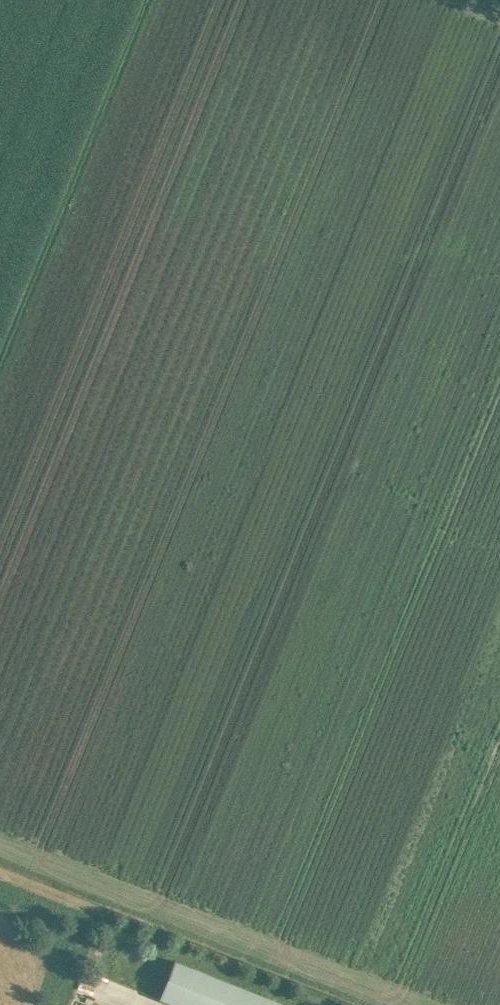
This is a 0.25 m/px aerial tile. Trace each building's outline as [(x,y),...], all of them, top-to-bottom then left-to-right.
[(178,1004),(288,1004),(174,960),(160,998),(178,1004)]
